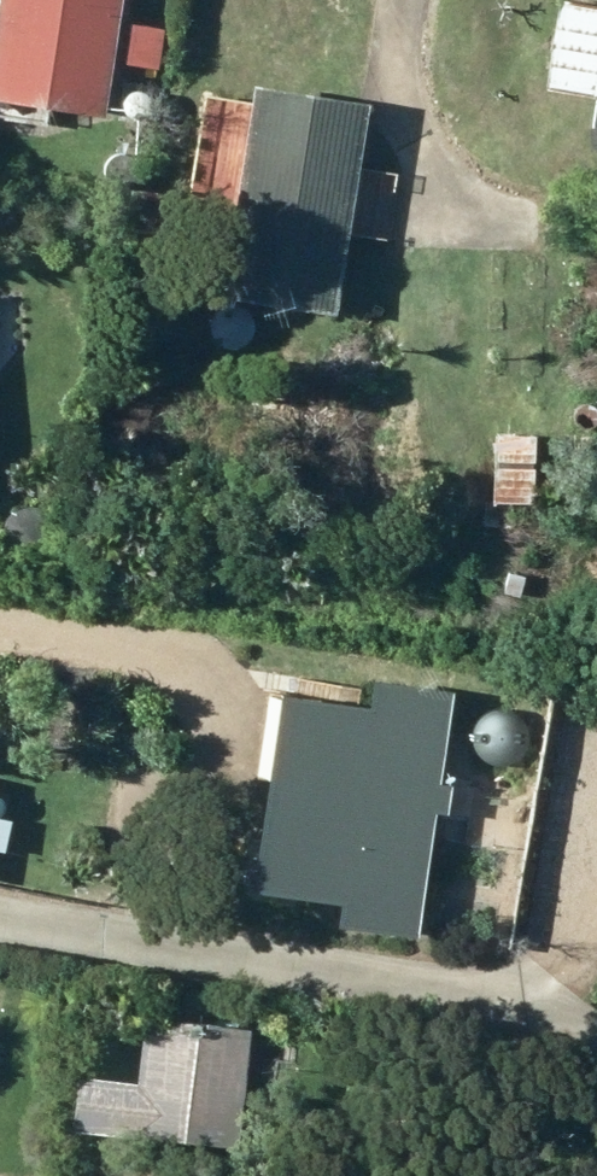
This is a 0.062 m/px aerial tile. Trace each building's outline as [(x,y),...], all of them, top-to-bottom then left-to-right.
[(106,117),(121,0),(0,0),(0,103),(106,117)] [(541,93),(596,100),(596,4),(566,0),(554,0),(541,93)] [(129,25),(124,64),(147,66),(151,27),(129,25)] [(215,300),(332,318),(367,108),(250,90),(215,300)] [(494,436),(492,504),(532,505),(534,437),(494,436)] [(520,597),(524,574),(505,572),(502,595),(520,597)] [(441,756),(448,699),(380,691),(375,733),(303,725),(296,787),(275,785),(270,815),(286,817),(277,896),(350,904),(347,924),(405,932),(428,756),(441,756)] [(142,1019),(131,1139),(237,1148),(248,1031),(142,1019)]
